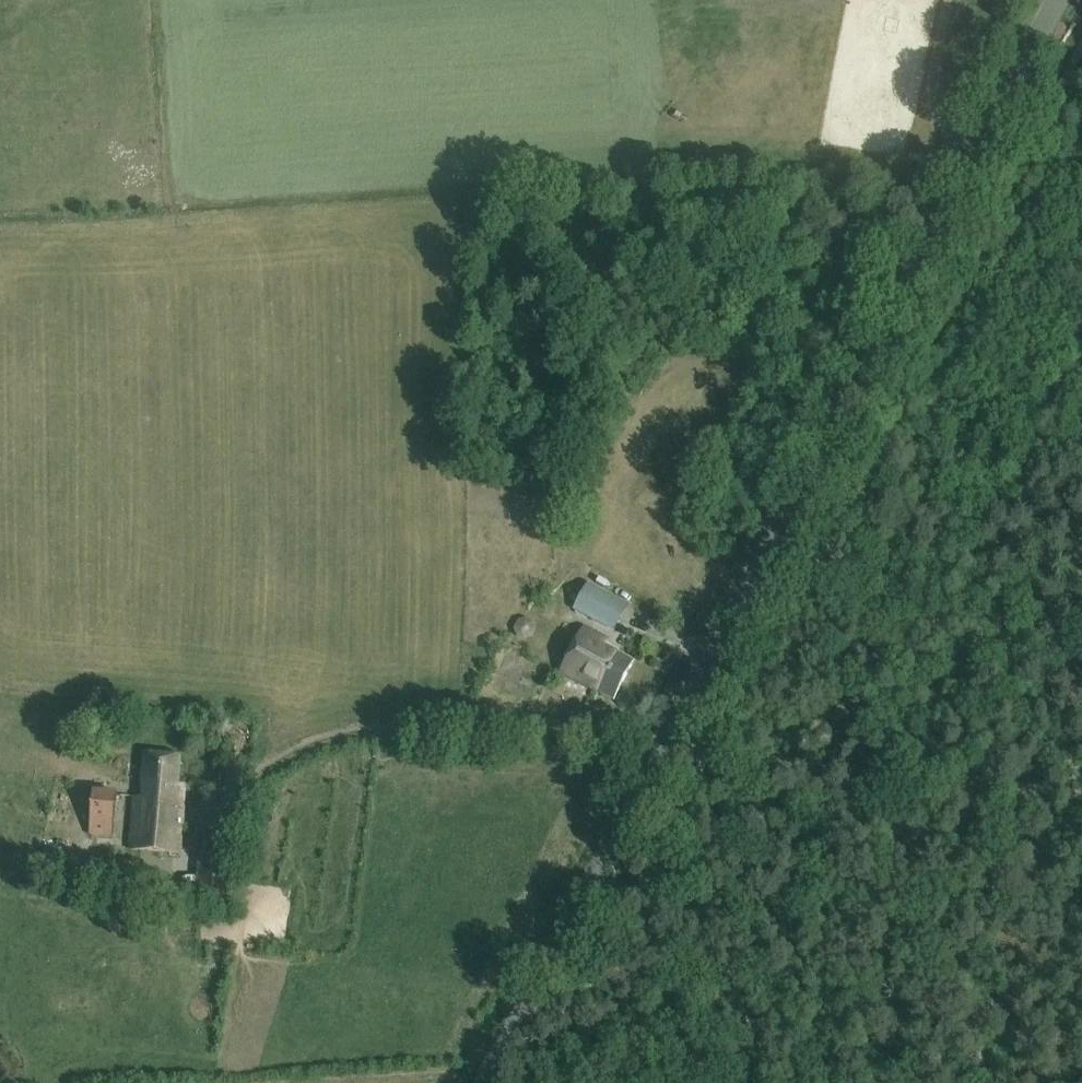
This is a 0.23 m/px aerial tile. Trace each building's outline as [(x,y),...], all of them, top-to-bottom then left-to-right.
[(614,632),(629,605),(630,604),(588,582),(573,609),(614,632)] [(613,700),(632,662),(603,647),(606,642),(582,629),(560,673),(613,700)] [(177,854),(183,784),(176,783),(178,756),(143,753),(139,797),(132,796),(128,850),(177,854)] [(112,836),(116,793),(94,791),(89,833),(112,836)]
